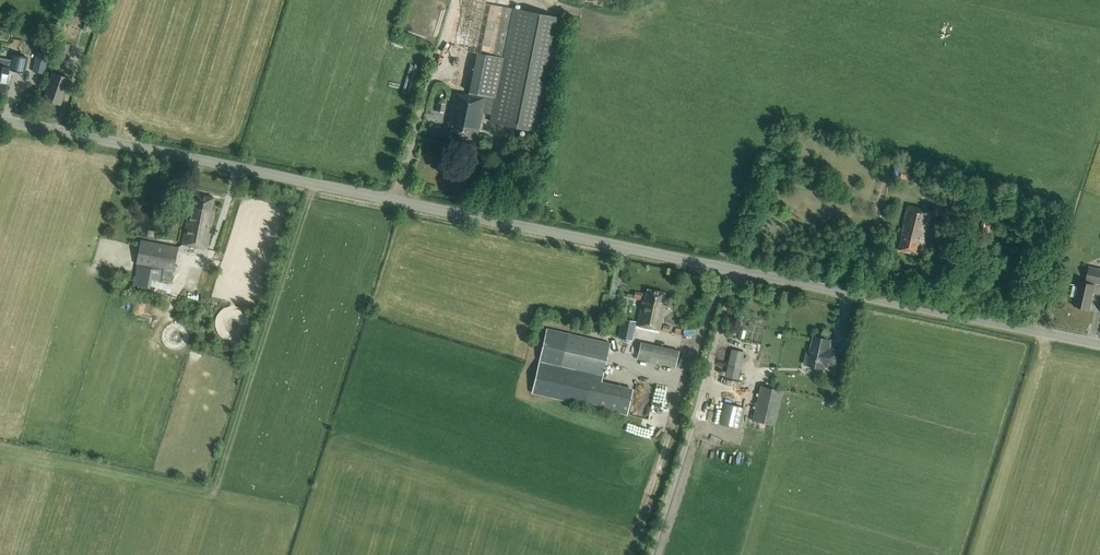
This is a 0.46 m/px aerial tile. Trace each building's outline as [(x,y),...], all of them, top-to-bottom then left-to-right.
[(566,20),(473,0),(464,0),(454,47),(479,52),(470,95),(453,92),(449,109),(450,110),(447,121),(449,122),(447,134),(476,140),(482,112),(493,114),(491,121),(542,132),(566,20)] [(95,19),(89,18),(85,30),(91,32),(95,19)] [(51,38),(43,36),(41,45),(49,47),(51,38)] [(69,60),(72,45),(59,42),(56,57),(69,60)] [(44,74),(48,53),(38,51),(33,71),(44,74)] [(27,57),(11,53),(10,59),(0,57),(0,90),(4,91),(6,83),(8,83),(11,70),(23,72),(27,57)] [(60,104),(69,78),(53,73),(44,99),(60,104)] [(893,176),(914,181),(916,171),(896,166),(893,176)] [(190,205),(182,244),(206,249),(214,209),(212,209),(215,197),(195,193),(192,205),(190,205)] [(182,194),(180,204),(187,205),(188,195),(182,194)] [(930,252),(931,247),(926,246),(927,243),(924,242),(932,210),(908,204),(900,237),(902,238),(899,250),(918,254),(919,249),(930,252)] [(170,286),(178,247),(141,240),(136,263),(151,266),(148,282),(170,286)] [(1089,266),(1086,282),(1080,280),(1074,305),(1090,309),(1096,283),(1099,284),(1099,269),(1089,266)] [(662,304),(665,292),(647,289),(644,300),(643,300),(638,326),(659,330),(665,304),(662,304)] [(743,314),(735,313),(733,322),(741,324),(743,314)] [(632,340),(635,321),(623,319),(619,337),(632,340)] [(611,343),(546,328),(530,393),(585,405),(592,374),(603,376),(611,343)] [(837,369),(842,351),(830,348),(832,340),(813,335),(809,352),(807,352),(804,364),(825,369),(826,366),(837,369)] [(675,367),(679,350),(640,342),(637,358),(675,367)] [(738,379),(744,352),(731,349),(725,376),(738,379)] [(774,424),(782,390),(761,385),(753,420),(774,424)]
